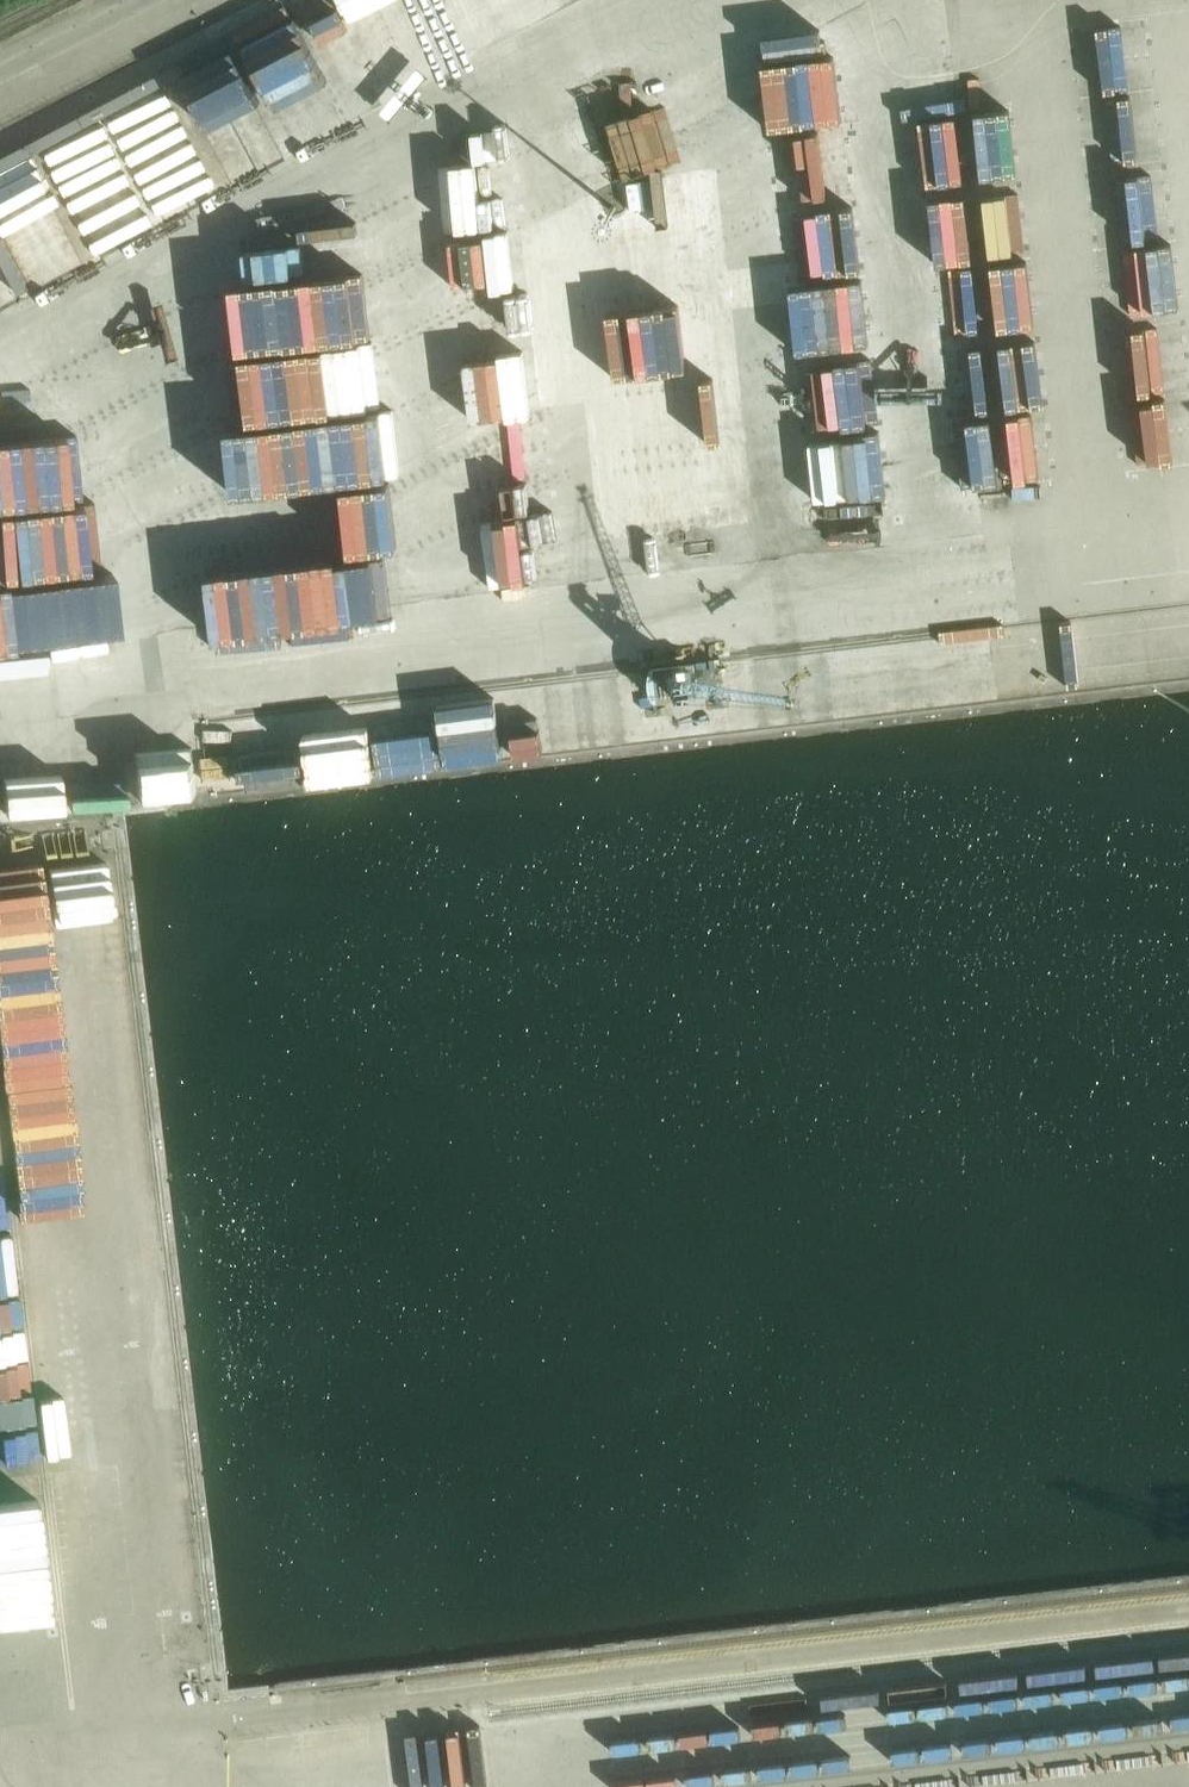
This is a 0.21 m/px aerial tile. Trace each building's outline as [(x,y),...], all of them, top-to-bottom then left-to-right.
[(511,153),(531,205),(676,149),(667,126),(651,132),(638,100),(600,114),(595,101),(562,114),(568,131),(511,153)] [(433,189),(369,212),(394,279),(350,295),(362,329),(372,325),(378,340),(436,318),(427,294),(445,288),(453,308),(490,294),(469,237),(453,243),(433,189)] [(205,296),(73,354),(100,416),(71,429),(97,488),(100,486),(128,550),(126,551),(147,597),(306,527),(205,296)] [(498,444),(387,490),(435,603),(475,587),(450,526),(520,496),(498,444)] [(143,746),(85,752),(91,810),(149,804),(143,746)]
